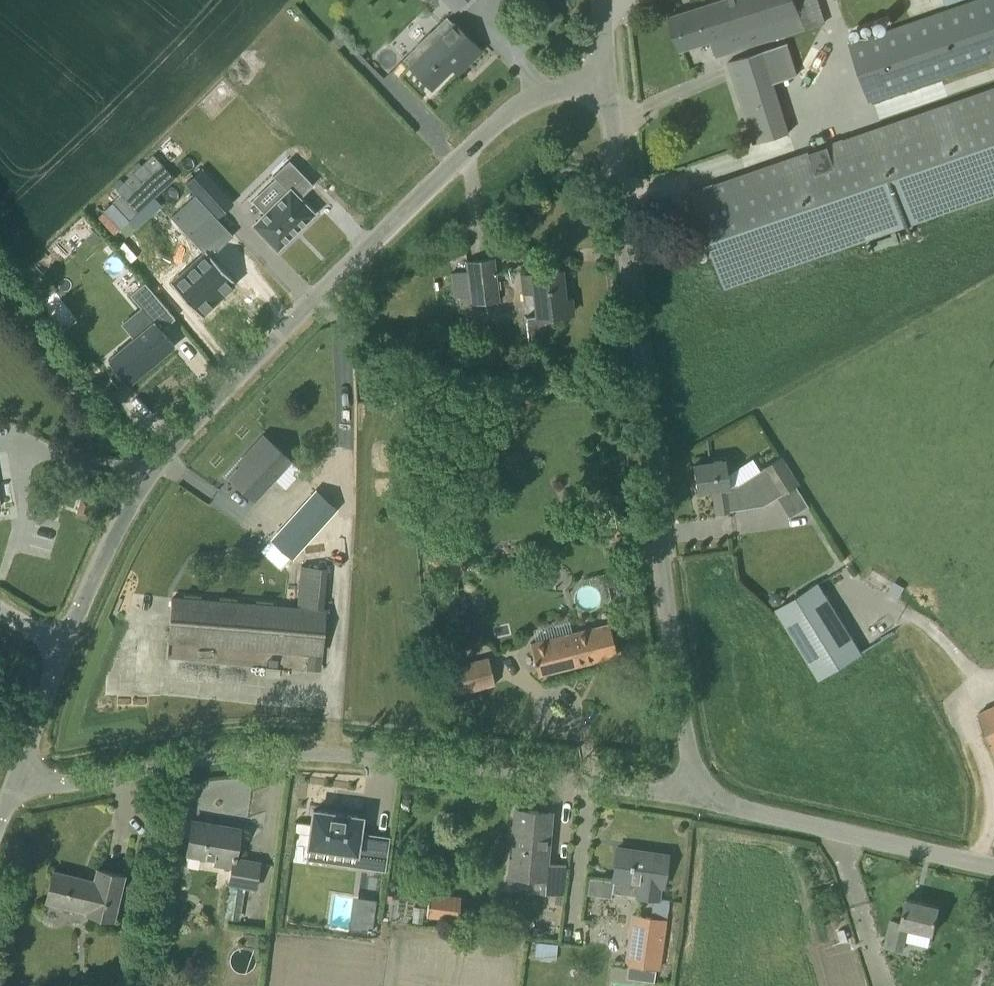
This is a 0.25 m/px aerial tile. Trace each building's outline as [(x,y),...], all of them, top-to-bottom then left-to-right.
[(455,9),(463,0),(446,0),(455,9)] [(711,40),(717,56),(805,28),(796,0),(720,0),(669,16),(680,50),(711,40)] [(849,42),(870,101),(993,58),(993,0),(971,0),(849,42)] [(403,58),(431,87),(462,58),(467,63),(481,50),(454,22),(447,15),(403,58)] [(773,83),(763,50),(729,61),(755,143),(789,132),(773,83)] [(693,191),(726,286),(993,193),(993,87),(693,191)] [(134,210),(173,179),(153,154),(115,185),(134,210)] [(277,247),(313,212),(299,198),(313,184),(289,159),(273,175),(275,177),(288,190),(264,213),(254,223),(277,247)] [(220,189),(201,168),(186,182),(205,202),(220,189)] [(173,284),(204,317),(239,284),(214,257),(236,237),(198,196),(173,219),(206,254),(173,284)] [(113,201),(104,210),(120,227),(129,219),(113,201)] [(95,231),(87,238),(92,244),(100,236),(95,231)] [(466,260),(467,268),(450,271),(453,296),(470,294),(471,303),(499,300),(494,257),(466,260)] [(532,273),(536,316),(527,317),(530,341),(554,339),(551,315),(572,312),(571,298),(565,299),(562,269),(532,273)] [(122,376),(130,386),(177,347),(164,332),(177,320),(147,285),(133,297),(156,324),(111,362),(119,373),(118,374),(120,377),(122,376)] [(254,497),(289,459),(264,436),(246,455),(249,457),(231,477),(254,497)] [(728,484),(724,459),(694,464),(698,491),(713,489),(716,513),(731,510),(761,503),(778,496),(798,483),(782,456),(761,468),(736,483),(728,484)] [(292,557),(337,508),(316,489),(272,538),(292,557)] [(81,496),(77,512),(88,515),(92,499),(81,496)] [(322,653),(326,609),(325,609),(329,565),(301,563),(296,607),(173,597),(169,640),(322,653)] [(819,677),(861,652),(819,583),(777,608),(819,677)] [(609,623),(530,642),(538,674),(617,654),(609,623)] [(24,653),(10,649),(6,660),(20,665),(24,653)] [(431,671),(433,679),(438,698),(496,683),(489,656),(431,671)] [(978,713),(993,747),(993,706),(978,713)] [(545,878),(544,891),(561,892),(564,864),(547,863),(551,811),(515,808),(509,874),(545,878)] [(314,809),(309,845),(355,851),(353,865),(374,868),(378,833),(359,831),(361,816),(344,813),(332,811),(332,812),(314,809)] [(259,862),(235,858),(240,828),(193,820),(187,854),(217,859),(216,864),(233,867),(231,882),(254,886),(259,862)] [(611,892),(654,898),(658,898),(660,885),(663,886),(668,854),(618,847),(613,879),(611,892)] [(86,913),(114,920),(124,875),(97,868),(93,884),(82,881),(83,877),(53,870),(46,901),(77,909),(78,905),(88,907),(86,913)] [(459,897),(429,894),(426,916),(457,919),(459,897)] [(352,928),(376,929),(378,897),(354,896),(352,928)] [(908,927),(934,933),(940,906),(914,900),(907,898),(902,921),(892,919),(887,938),(905,942),(908,927)] [(627,963),(626,963),(629,964),(656,968),(660,968),(667,920),(652,917),(633,915),(627,963)]
